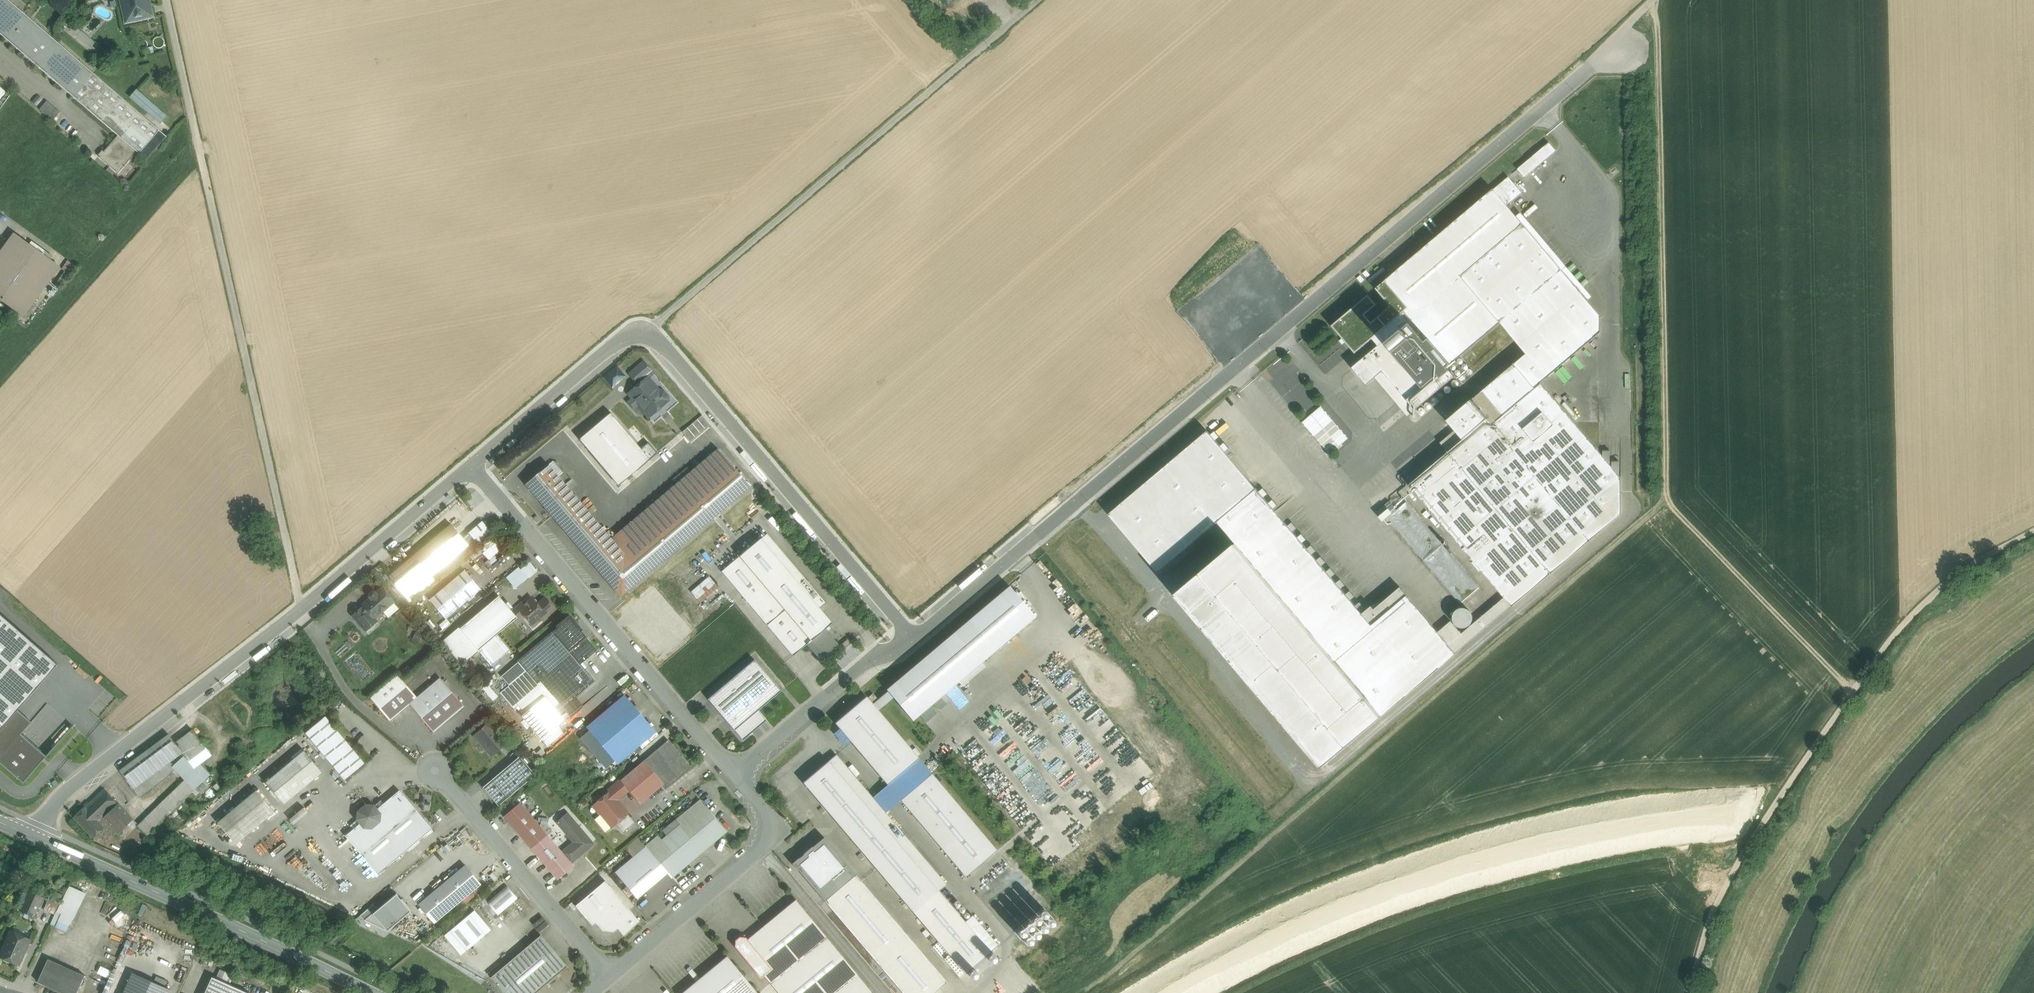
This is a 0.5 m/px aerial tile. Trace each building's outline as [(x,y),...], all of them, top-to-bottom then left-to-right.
[(8,0),(0,0),(0,33),(118,135),(137,152),(139,154),(159,131),(8,0)] [(126,22),(152,16),(148,0),(122,0),(126,22)] [(938,10),(946,2),(943,0),(927,0),(938,10)] [(953,24),(962,33),(972,23),(963,14),(953,24)] [(97,45),(66,19),(60,26),(90,53),(97,45)] [(168,86),(156,101),(161,106),(174,91),(168,86)] [(158,124),(166,116),(135,88),(128,96),(158,124)] [(60,112),(47,101),(39,109),(52,121),(60,112)] [(137,152),(118,135),(99,157),(118,174),(137,152)] [(1549,143),(1526,162),(1533,171),(1556,151),(1549,143)] [(1526,162),(1518,169),(1525,178),(1533,171),(1526,162)] [(1500,181),(1511,199),(1520,193),(1509,175),(1500,181)] [(1502,196),(1506,191),(1498,183),(1494,188),(1502,196)] [(1433,351),(1447,368),(1498,322),(1562,268),(1493,189),(1385,281),(1408,308),(1372,338),(1373,339),(1378,346),(1361,361),(1376,378),(1383,371),(1416,410),(1455,377),(1450,371),(1441,378),(1439,375),(1423,388),(1394,353),(1418,333),(1426,342),(1430,339),(1437,348),(1433,351)] [(18,311),(54,262),(20,238),(0,266),(0,298),(18,311)] [(76,266),(68,260),(62,269),(70,275),(76,266)] [(1463,439),(1409,484),(1504,598),(1511,606),(1622,513),(1621,476),(1542,383),(1601,333),(1601,315),(1562,268),(1498,322),(1525,354),(1446,420),(1463,439)] [(1368,295),(1332,326),(1342,338),(1339,341),(1342,345),(1346,342),(1355,354),(1373,339),(1372,338),(1408,308),(1385,281),(1385,280),(1376,289),(1390,306),(1371,322),(1365,315),(1377,305),(1368,295)] [(1437,348),(1430,339),(1426,342),(1418,333),(1394,353),(1423,388),(1439,375),(1441,378),(1450,371),(1447,368),(1433,351),(1437,348)] [(1329,357),(1319,365),(1325,373),(1336,365),(1329,357)] [(643,361),(629,374),(638,384),(647,377),(648,378),(653,373),(643,361)] [(611,387),(624,374),(614,364),(601,376),(611,387)] [(658,390),(656,392),(653,388),(655,386),(648,378),(647,377),(638,384),(639,385),(629,393),(633,398),(627,402),(633,409),(638,404),(649,417),(668,401),(668,397),(663,391),(658,390)] [(610,413),(579,439),(619,486),(657,453),(648,442),(641,449),(610,413)] [(700,414),(681,430),(689,440),(709,424),(700,414)] [(1208,432),(1110,514),(1160,573),(1219,522),(1257,490),(1208,432)] [(718,448),(611,539),(548,465),(525,484),(620,597),(750,487),(718,448)] [(1219,522),(1237,544),(1382,716),(1456,653),(1439,632),(1400,587),(1374,609),(1371,606),(1362,614),(1257,490),(1219,522)] [(1477,589),(1408,499),(1396,508),(1390,499),(1374,511),(1381,520),(1388,515),(1457,604),(1477,589)] [(451,525),(432,540),(449,560),(468,545),(462,538),(451,525)] [(469,532),(462,538),(468,545),(474,539),(469,532)] [(786,556),(780,561),(760,538),(722,571),(793,656),(807,644),(825,629),(832,623),(819,608),(825,603),(786,556)] [(432,540),(389,576),(406,597),(449,560),(432,540)] [(1382,716),(1237,544),(1201,574),(1347,746),(1382,716)] [(519,568),(507,578),(514,587),(517,587),(528,578),(519,568)] [(465,570),(430,600),(446,619),(481,589),(465,570)] [(1347,746),(1201,574),(1177,595),(1323,767),(1347,746)] [(1009,586),(887,689),(913,720),(1035,617),(1009,586)] [(382,588),(376,594),(374,592),(372,592),(370,594),(369,596),(371,598),(362,605),(364,607),(374,619),(375,618),(394,602),(382,588)] [(499,596),(460,629),(478,650),(517,618),(511,611),(499,596)] [(537,604),(531,598),(515,612),(513,609),(511,611),(517,618),(523,613),(534,626),(546,615),(537,604)] [(554,608),(545,598),(537,604),(546,615),(554,608)] [(1451,621),(1439,632),(1456,653),(1511,606),(1504,598),(1462,634),(1451,621)] [(364,607),(354,616),(366,631),(377,621),(375,618),(374,619),(364,607)] [(18,710),(58,664),(0,614),(0,731),(18,710)] [(577,628),(565,638),(568,643),(572,647),(585,637),(577,628)] [(460,629),(444,643),(462,664),(478,650),(460,629)] [(825,629),(807,644),(816,655),(816,659),(824,659),(824,656),(838,644),(825,629)] [(580,664),(569,651),(573,648),(572,647),(568,643),(565,646),(553,632),(518,661),(527,671),(528,672),(531,670),(535,675),(532,678),(537,683),(540,681),(559,703),(571,716),(571,717),(583,707),(575,698),(594,681),(580,664)] [(573,648),(569,651),(580,664),(597,650),(586,637),(573,648)] [(754,660),(708,699),(734,730),(735,730),(743,740),(766,720),(758,710),(781,691),(754,660)] [(527,671),(509,685),(523,701),(518,705),(525,713),(545,696),(554,707),(559,703),(540,681),(537,683),(532,678),(535,675),(531,670),(528,672),(527,671)] [(417,697),(398,674),(370,698),(389,721),(409,704),(417,697)] [(464,706),(440,678),(417,697),(409,704),(433,732),(464,706)] [(525,713),(522,716),(548,747),(563,733),(559,726),(565,721),(554,707),(545,696),(525,713)] [(919,758),(866,696),(835,723),(887,784),(919,758)] [(653,729),(627,698),(589,730),(615,761),(632,746),(653,729)] [(571,716),(559,703),(554,707),(565,721),(571,716)] [(0,731),(0,763),(23,783),(46,756),(22,735),(32,723),(18,710),(0,731)] [(303,730),(340,780),(361,764),(325,715),(303,730)] [(506,744),(489,723),(475,735),(492,755),(506,744)] [(192,729),(175,742),(182,752),(189,761),(207,748),(192,729)] [(168,734),(120,771),(134,789),(167,763),(182,752),(175,742),(168,734)] [(668,740),(644,760),(664,784),(661,786),(664,790),(691,767),(668,740)] [(542,748),(533,756),(537,761),(546,753),(542,748)] [(304,751),(266,783),(282,802),(320,770),(304,751)] [(872,797),(836,755),(803,782),(914,913),(939,891),(946,885),(885,813),(872,797)] [(205,779),(184,756),(173,767),(185,780),(194,789),(205,779)] [(520,756),(483,787),(498,806),(535,775),(520,756)] [(901,800),(932,774),(919,758),(887,784),(872,797),(885,813),(901,800)] [(644,760),(621,780),(628,790),(629,790),(640,804),(661,786),(664,784),(644,760)] [(167,763),(134,789),(140,797),(167,777),(172,770),(167,763)] [(932,774),(901,800),(966,877),(997,850),(932,774)] [(185,780),(138,826),(147,835),(194,789),(185,780)] [(621,780),(608,791),(609,792),(593,806),(600,814),(598,817),(597,818),(596,820),(605,830),(607,830),(608,829),(616,823),(627,814),(628,813),(617,800),(628,790),(621,780)] [(104,789),(85,808),(99,822),(103,818),(111,811),(126,826),(133,819),(104,789)] [(256,790),(218,823),(234,842),(272,810),(256,790)] [(384,803),(381,800),(375,805),(378,808),(376,810),(373,806),(366,806),(358,812),(358,819),(361,823),(345,836),(378,875),(432,829),(399,790),(384,803)] [(681,824),(662,841),(658,836),(646,847),(665,870),(672,877),(673,876),(673,877),(677,874),(677,873),(678,873),(681,870),(717,839),(718,839),(721,836),(722,835),(722,836),(726,833),(725,832),(726,831),(726,830),(723,827),(722,826),(723,826),(719,822),(719,823),(700,800),(677,819),(681,824)] [(543,831),(520,804),(505,816),(528,844),(543,831)] [(85,808),(85,807),(74,817),(94,838),(104,827),(99,822),(85,808)] [(126,826),(111,811),(103,818),(118,834),(126,826)] [(593,844),(567,813),(557,822),(574,842),(561,852),(570,863),(593,844)] [(627,814),(616,823),(623,833),(635,823),(627,814)] [(543,831),(528,844),(532,849),(547,836),(543,831)] [(561,852),(547,836),(532,849),(558,879),(573,866),(561,852)] [(947,982),(824,837),(813,847),(812,846),(804,854),(799,858),(792,864),(798,871),(798,870),(903,992),(934,992),(947,982)] [(665,870),(646,847),(615,872),(635,896),(665,870)] [(465,865),(418,904),(434,923),(481,884),(465,865)] [(643,921),(608,878),(575,905),(592,926),(597,922),(603,930),(614,930),(619,926),(625,935),(643,921)] [(507,886),(488,903),(498,915),(518,898),(507,886)] [(44,897),(29,891),(20,910),(35,917),(44,897)] [(50,901),(59,904),(63,894),(55,891),(50,901)] [(972,915),(965,922),(939,891),(914,913),(965,973),(998,945),(972,915)] [(401,899),(396,894),(373,914),(387,931),(411,911),(407,905),(402,898),(401,899)] [(50,901),(49,900),(44,910),(55,914),(56,911),(59,904),(50,901)] [(796,900),(748,940),(772,969),(764,976),(778,992),(873,992),(796,900)] [(475,910),(444,936),(461,955),(491,930),(475,910)] [(56,911),(55,914),(51,923),(57,926),(62,914),(56,911)] [(29,941),(11,933),(1,955),(2,956),(2,957),(3,959),(9,962),(11,961),(12,960),(19,963),(29,941)] [(748,940),(746,937),(745,937),(745,935),(741,934),(740,937),(735,940),(735,946),(761,978),(764,976),(772,969),(748,940)] [(491,977),(504,992),(505,992),(506,992),(507,992),(510,992),(512,991),(513,992),(536,992),(567,966),(541,935),(491,977)] [(683,992),(758,992),(727,956),(683,992)] [(48,959),(38,982),(62,992),(77,992),(85,976),(48,959)] [(133,973),(132,973),(123,992),(169,992),(170,990),(170,989),(133,973)] [(212,977),(205,992),(248,992),(212,977)]
